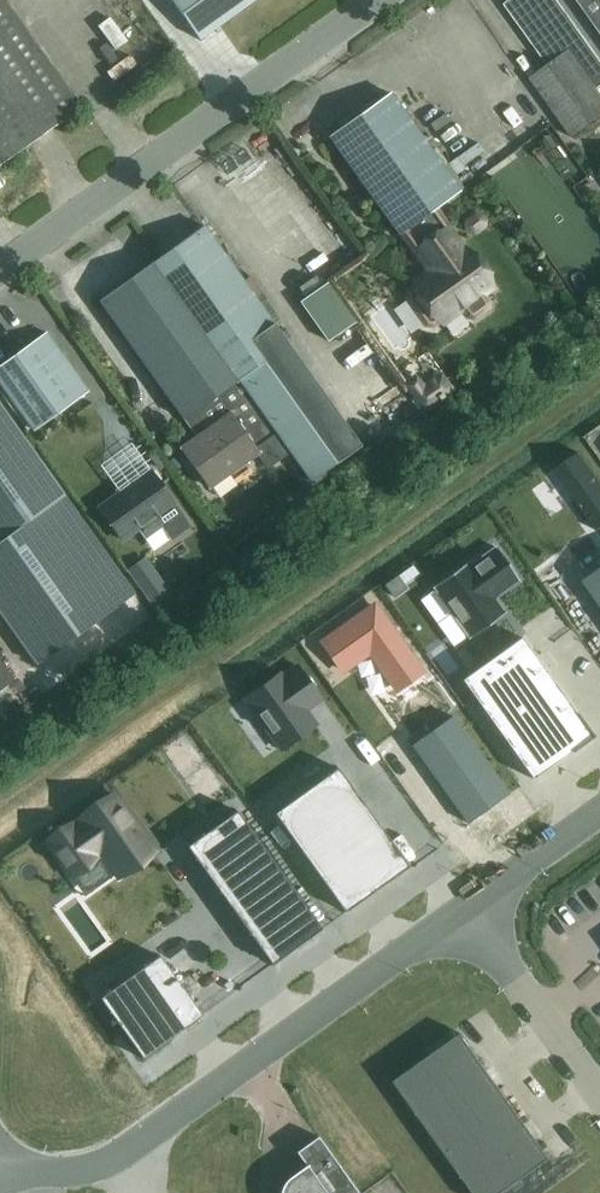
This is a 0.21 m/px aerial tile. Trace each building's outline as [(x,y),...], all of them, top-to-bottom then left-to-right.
[(4,161),(80,107),(4,0),(0,0),(0,156),(4,161)] [(253,0),(172,0),(199,39),(253,0)] [(549,63),(530,78),(572,137),(599,117),(599,92),(597,88),(599,87),(599,59),(558,0),(514,0),(507,5),(549,63)] [(599,32),(599,0),(577,0),(599,32)] [(389,92),(329,136),(399,234),(403,231),(433,209),(460,190),(389,92)] [(403,231),(417,250),(416,251),(431,270),(414,282),(416,285),(408,291),(407,298),(425,323),(432,324),(440,319),(442,322),(462,307),(468,315),(473,316),(486,306),(487,301),(481,293),(491,286),(463,247),(462,248),(448,228),(447,229),(433,209),(403,231)] [(311,232),(322,254),(340,245),(329,224),(311,232)] [(289,449),(312,482),(361,447),(203,225),(154,260),(276,431),(289,449)] [(99,300),(197,436),(230,412),(254,446),(276,431),(154,260),(99,300)] [(400,355),(416,350),(404,318),(389,323),(400,355)] [(0,364),(0,384),(33,430),(88,390),(46,332),(0,364)] [(421,373),(407,383),(426,409),(456,388),(444,370),(427,382),(421,373)] [(115,607),(134,593),(0,405),(0,613),(36,663),(115,607)] [(276,431),(254,446),(230,412),(197,436),(181,447),(209,487),(256,453),(265,466),(289,449),(276,431)] [(578,453),(554,470),(597,530),(599,527),(599,483),(578,453)] [(159,526),(169,540),(189,525),(150,470),(99,506),(123,540),(139,528),(145,536),(159,526)] [(467,561),(433,585),(470,637),(487,625),(504,613),(493,597),(519,579),(496,547),(470,565),(467,561)] [(585,579),(599,601),(599,568),(585,579)] [(342,669),(370,650),(397,688),(421,671),(373,605),(322,642),(342,669)] [(521,636),(462,679),(532,778),(592,735),(521,636)] [(0,662),(0,689),(13,680),(0,662)] [(279,673),(244,697),(281,749),(316,725),(305,709),(321,698),(297,665),(281,677),(279,673)] [(468,822),(508,794),(452,715),(412,744),(468,822)] [(409,866),(337,766),(273,812),(344,912),(409,866)] [(73,825),(71,822),(45,840),(70,875),(96,857),(94,854),(100,850),(106,859),(141,834),(112,793),(77,818),(79,821),(73,825)] [(322,928),(236,809),(185,845),(271,965),(322,928)] [(99,998),(141,1058),(201,1015),(158,956),(99,998)] [(551,1158),(462,1033),(395,1080),(475,1192),(502,1192),(551,1158)] [(318,1135),(302,1147),(296,1151),(305,1165),(290,1176),(286,1179),(283,1183),(281,1186),(280,1190),(279,1192),(359,1192),(318,1135)]
